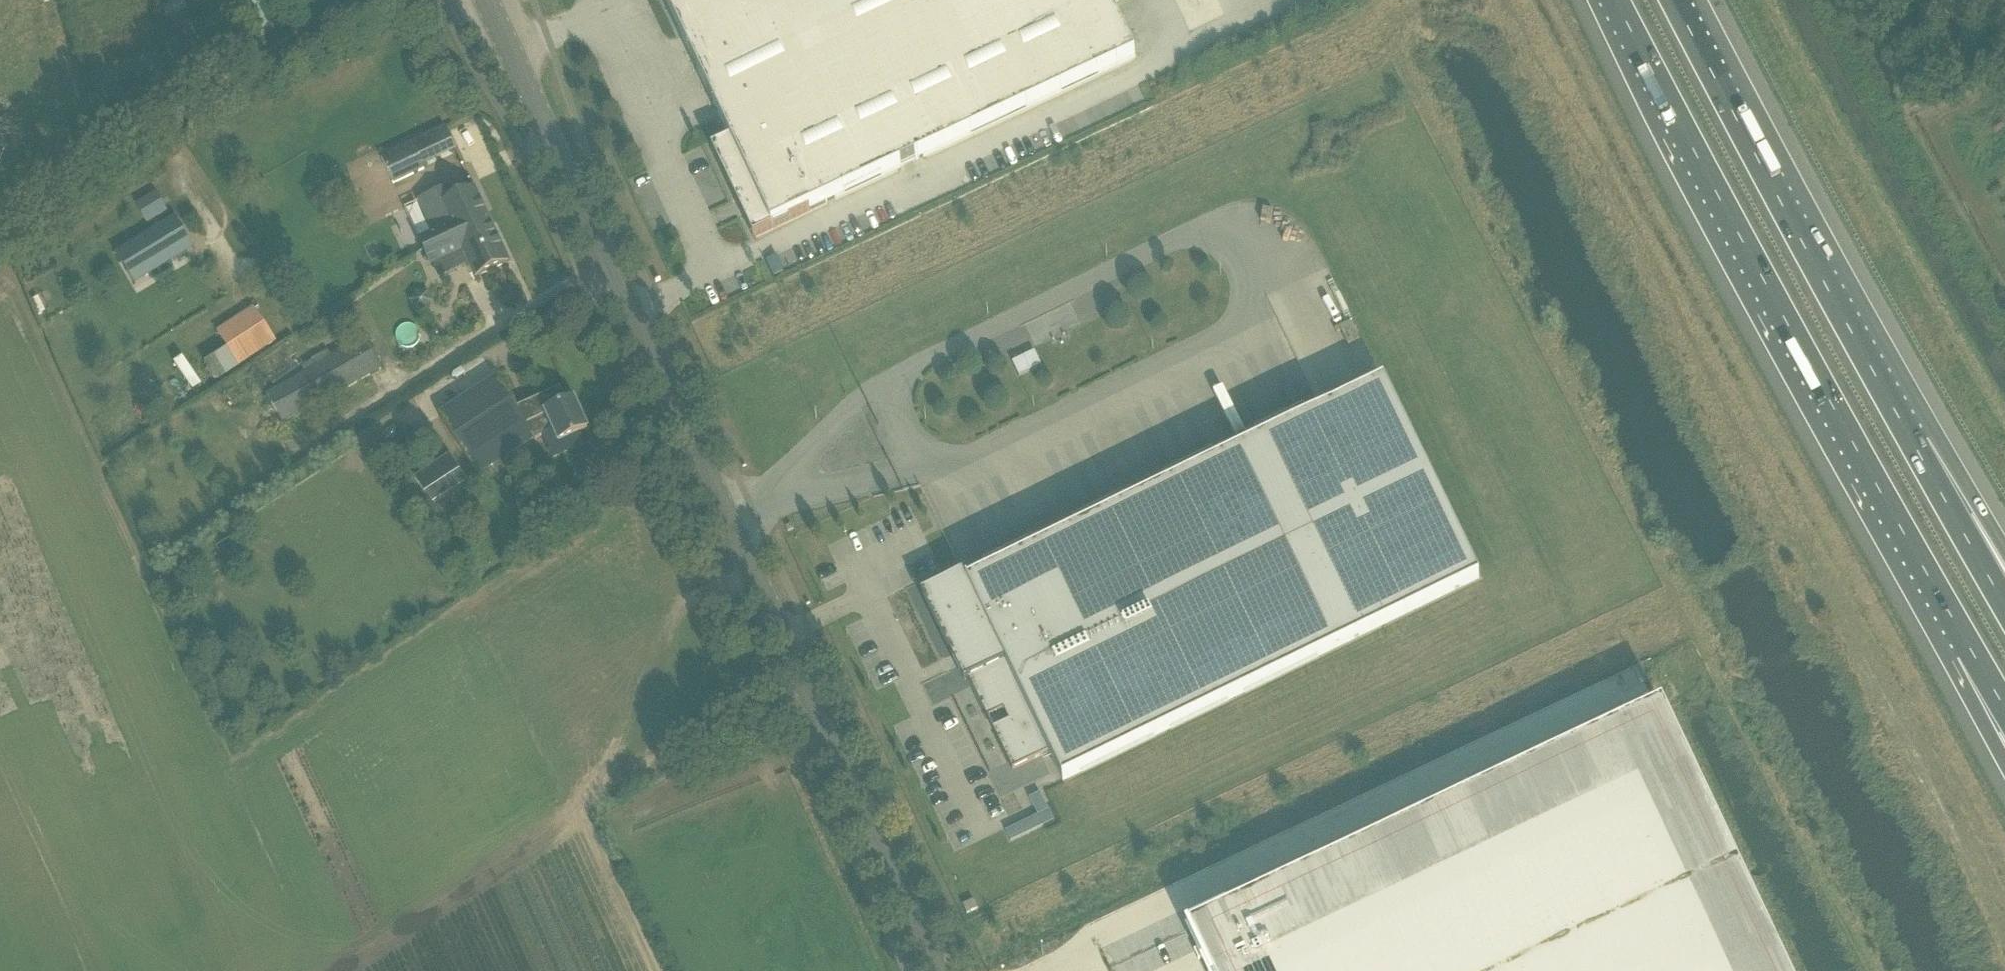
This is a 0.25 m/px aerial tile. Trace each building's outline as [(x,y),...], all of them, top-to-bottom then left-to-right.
[(753,237),(1136,58),(1108,0),(664,0),(731,141),(712,150),(753,237)] [(425,170),(413,143),(381,158),(394,185),(425,170)] [(462,245),(493,230),(475,191),(462,197),(456,184),(417,203),(433,236),(420,243),(425,252),(444,242),(446,248),(450,246),(448,240),(457,236),(462,245)] [(146,199),(158,219),(168,213),(156,193),(146,199)] [(130,245),(149,277),(188,254),(168,222),(130,245)] [(476,279),(509,264),(493,230),(462,245),(457,236),(448,240),(450,246),(446,248),(444,242),(425,252),(432,267),(464,252),(476,279)] [(275,343),(253,310),(216,334),(238,367),(275,343)] [(305,373),(267,395),(285,426),(382,371),(362,336),(330,355),(328,352),(312,361),(313,362),(302,368),(305,373)] [(1035,352),(1012,363),(1019,377),(1042,367),(1035,352)] [(559,444),(588,431),(574,402),(567,405),(560,390),(517,409),(497,380),(440,417),(478,475),(536,437),(538,440),(553,433),(559,444)] [(1384,382),(1323,411),(1309,418),(1304,407),(1254,431),(1259,442),(1218,462),(1213,452),(1163,476),(1168,487),(1128,506),(1123,495),(1073,519),(1078,530),(1038,550),(1033,539),(983,563),(988,574),(968,584),(964,576),(923,596),(952,656),(958,653),(960,658),(963,664),(961,665),(988,720),(990,719),(989,718),(1004,711),(1009,722),(995,729),(994,728),(992,729),(1013,770),(1049,753),(1063,781),(1480,579),(1384,382)] [(451,452),(468,481),(476,477),(459,448),(451,452)] [(450,455),(414,479),(425,495),(444,482),(451,493),(468,483),(450,455)] [(1662,708),(1190,930),(1199,950),(1194,952),(1195,953),(1199,960),(1198,960),(1198,961),(1203,959),(1209,970),(1786,970),(1662,708)] [(1041,792),(1030,797),(1038,815),(1005,831),(1011,841),(1055,821),(1041,792)]
